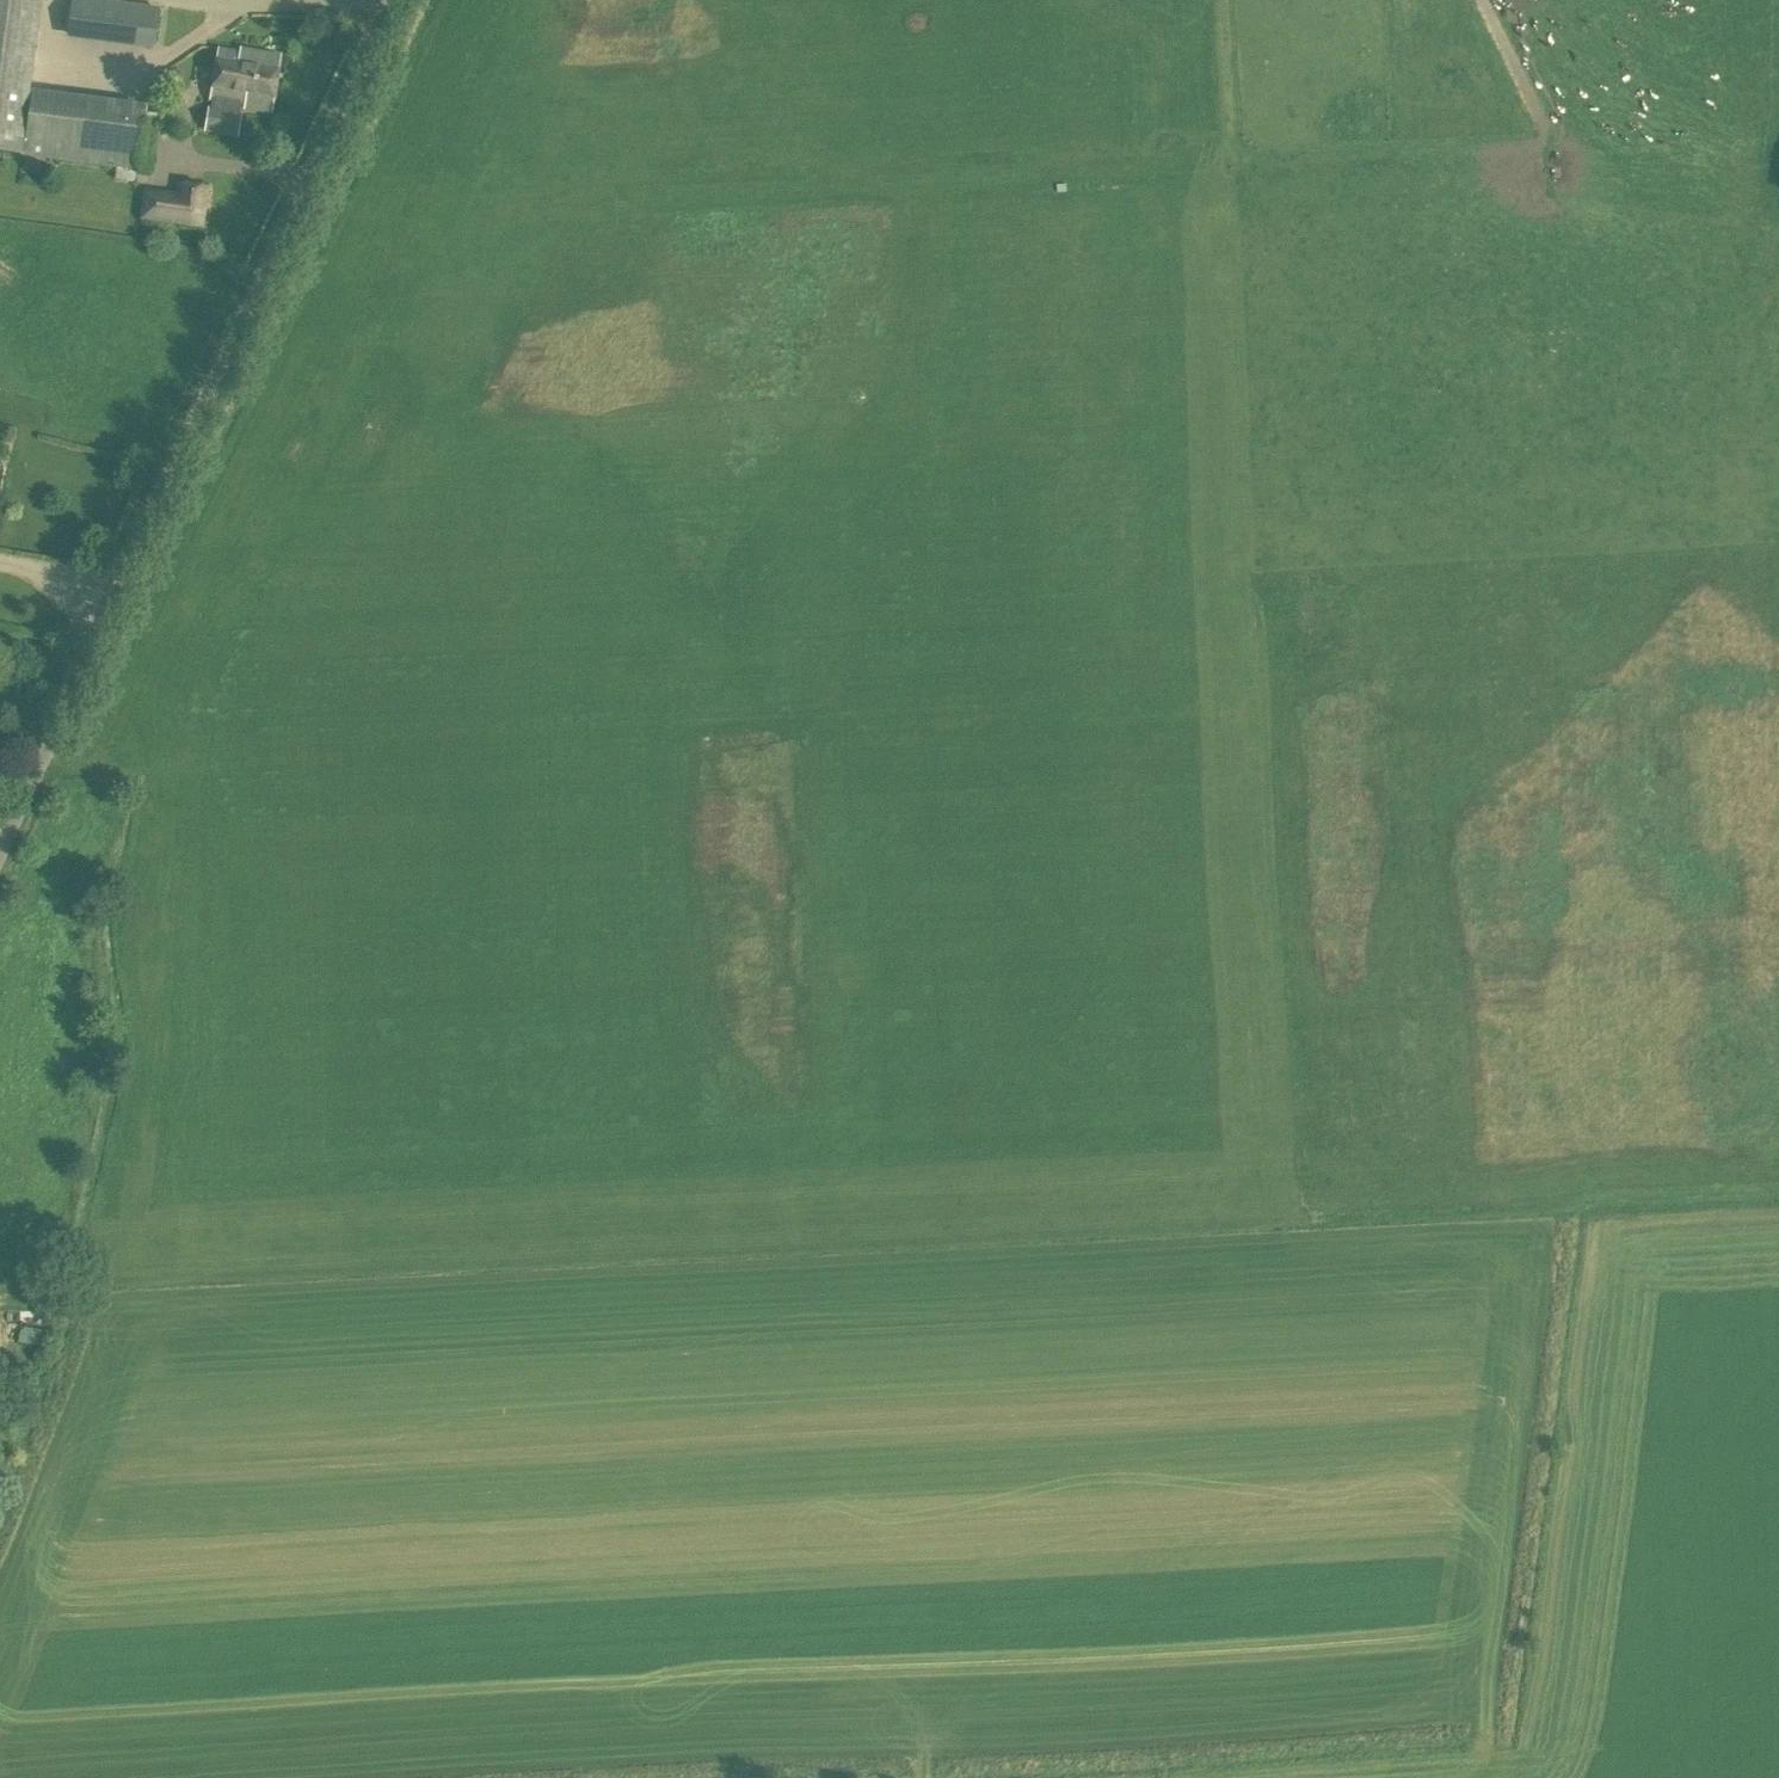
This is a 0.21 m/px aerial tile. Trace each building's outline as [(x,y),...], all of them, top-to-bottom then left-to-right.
[(146,113),(28,98),(40,0),(0,0),(0,152),(138,170),(146,113)] [(154,49),(159,8),(140,6),(135,47),(154,49)] [(231,114),(233,105),(244,106),(244,110),(272,115),(282,55),(242,48),(241,51),(218,47),(210,101),(227,104),(225,114),(208,111),(205,134),(237,139),(240,116),(231,114)] [(182,77),(178,71),(171,70),(165,74),(164,81),(168,88),(175,89),(181,84),(182,77)] [(202,226),(207,188),(180,184),(179,196),(146,192),(143,218),(202,226)] [(1056,193),(1066,192),(1066,184),(1056,185),(1056,193)]
